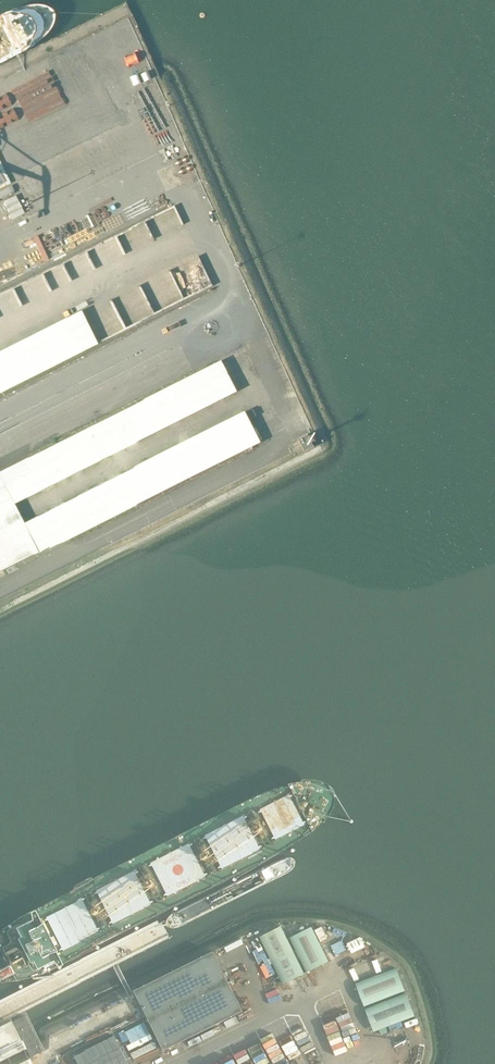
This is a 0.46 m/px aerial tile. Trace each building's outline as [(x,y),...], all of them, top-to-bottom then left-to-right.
[(20,380),(98,345),(82,311),(36,331),(42,344),(44,350),(37,353),(39,358),(25,364),(28,372),(18,376),(20,380)] [(144,507),(144,467),(21,518),(15,504),(15,497),(147,442),(144,434),(238,395),(225,362),(146,395),(145,431),(134,431),(132,432),(129,424),(129,422),(137,419),(133,411),(0,466),(0,567),(144,507)] [(13,389),(9,380),(3,382),(0,374),(0,394),(13,389)] [(248,413),(163,448),(208,449),(208,466),(261,444),(248,413)] [(308,434),(298,439),(305,452),(314,447),(314,446),(314,447),(312,443),(313,441),(314,441),(314,440),(314,439),(313,439),(312,439),(310,439),(308,435),(308,434)] [(305,973),(282,927),(260,937),(283,984),(305,973)] [(329,961),(312,927),(290,938),(307,972),(329,961)] [(134,992),(164,1051),(243,1012),(213,952),(134,992)] [(396,969),(356,984),(364,1007),(405,991),(396,969)] [(406,994),(365,1010),(374,1032),(415,1016),(406,994)] [(24,1017),(12,1023),(30,1058),(42,1052),(24,1017)] [(0,1028),(0,1062),(24,1050),(10,1022),(0,1028)] [(74,1058),(77,1063),(129,1063),(116,1038),(74,1058)]
